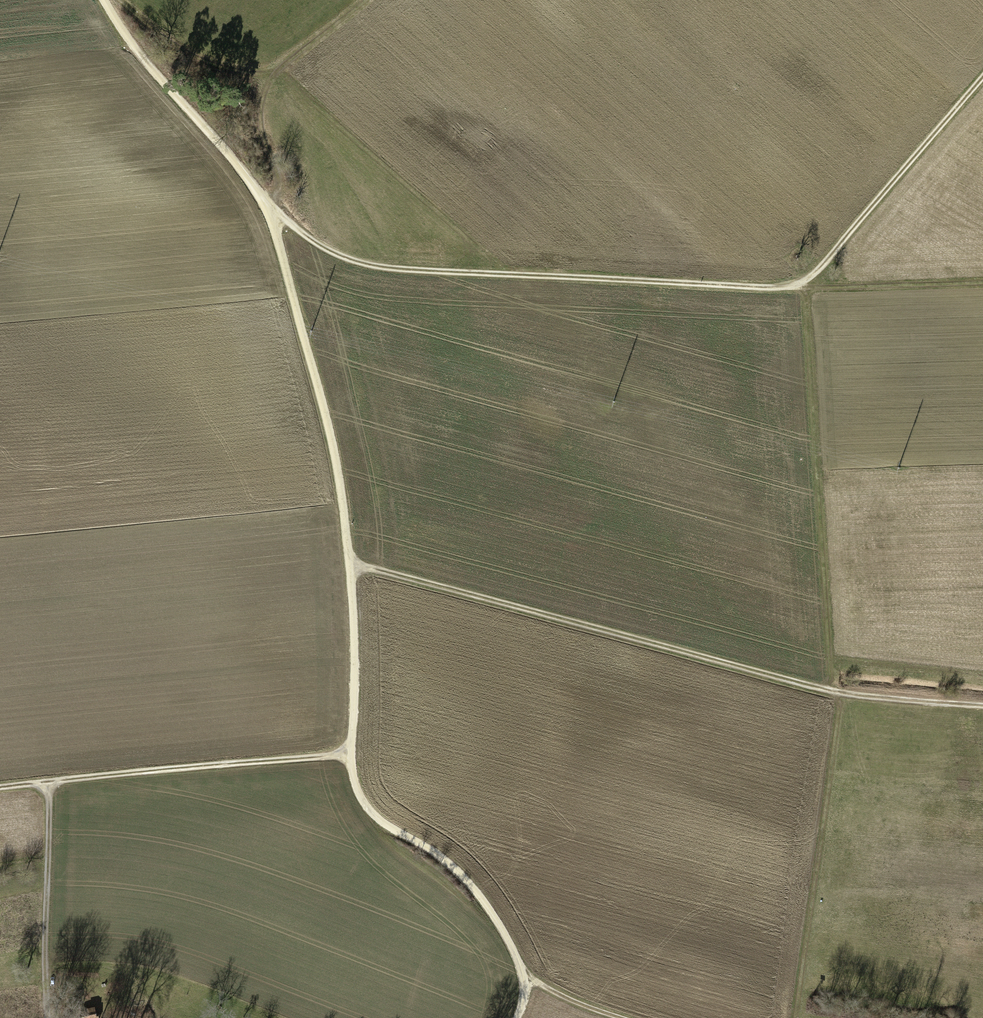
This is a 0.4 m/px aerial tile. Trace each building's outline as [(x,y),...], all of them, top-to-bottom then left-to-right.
[(81,1011),(81,1017),(99,1017),(99,1015),(96,1015),(95,1006),(85,1007),(86,1010),(81,1011)]
